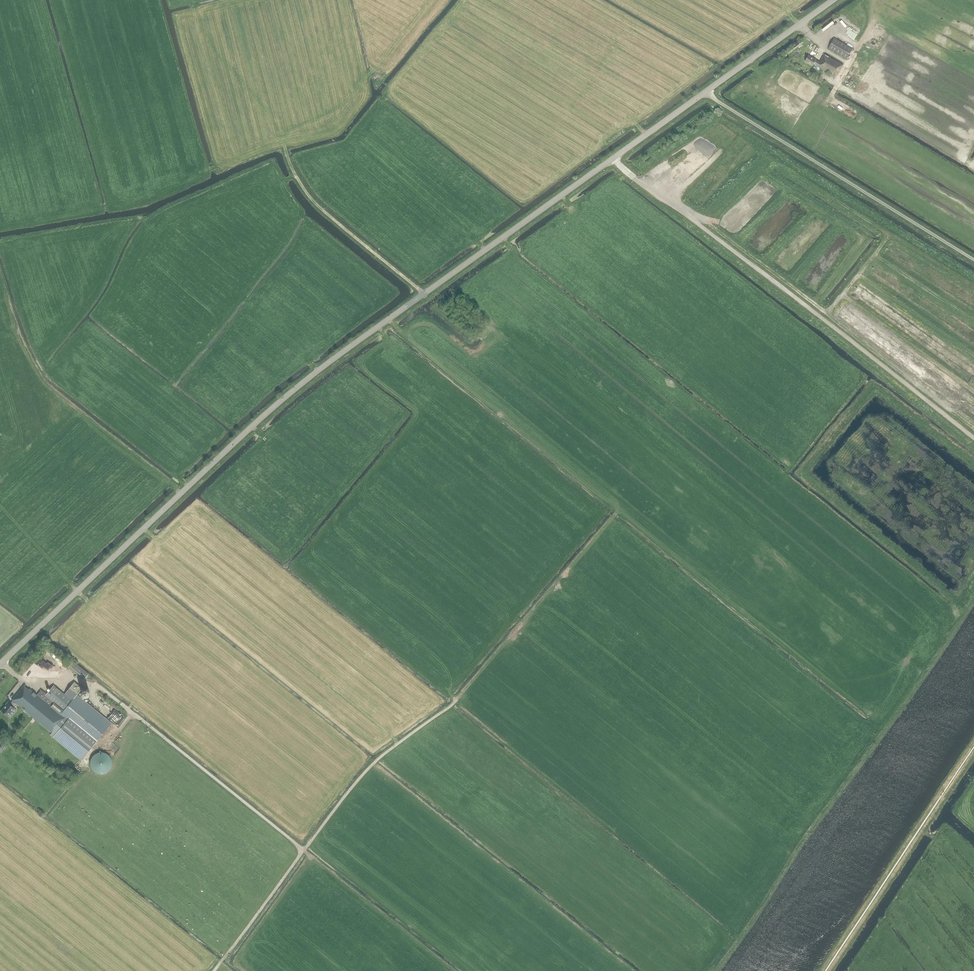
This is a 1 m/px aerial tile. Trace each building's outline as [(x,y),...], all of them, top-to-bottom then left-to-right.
[(846,59),(852,48),(834,38),(828,48),(846,59)] [(809,55),(805,61),(813,66),(814,64),(830,73),(836,77),(843,65),(824,54),(820,62),(816,60),(809,55)] [(83,680),(88,674),(73,661),(68,668),(83,680)] [(9,705),(8,703),(1,711),(7,716),(13,708),(12,707),(15,703),(37,721),(51,733),(50,735),(81,760),(111,723),(77,695),(82,688),(80,686),(80,687),(74,682),(64,694),(53,685),(45,695),(43,693),(44,692),(41,690),(36,695),(29,689),(28,690),(24,687),(25,686),(24,685),(11,700),(12,701),(9,705)] [(101,774),(102,774),(103,774),(104,773),(105,773),(107,772),(108,771),(109,771),(109,770),(110,769),(111,768),(111,767),(112,766),(112,765),(112,764),(112,763),(112,762),(112,761),(112,760),(112,759),(111,759),(111,758),(111,757),(110,757),(110,756),(109,755),(108,754),(107,754),(106,753),(105,752),(104,752),(103,752),(102,752),(101,752),(100,752),(99,752),(98,752),(97,752),(96,753),(95,754),(94,754),(93,755),(93,756),(92,756),(92,757),(91,758),(91,759),(91,760),(90,760),(90,761),(90,762),(90,763),(90,764),(90,765),(91,766),(91,767),(91,768),(92,768),(92,769),(93,769),(93,770),(94,771),(95,772),(96,772),(97,773),(98,773),(99,773),(99,774),(101,774)]
